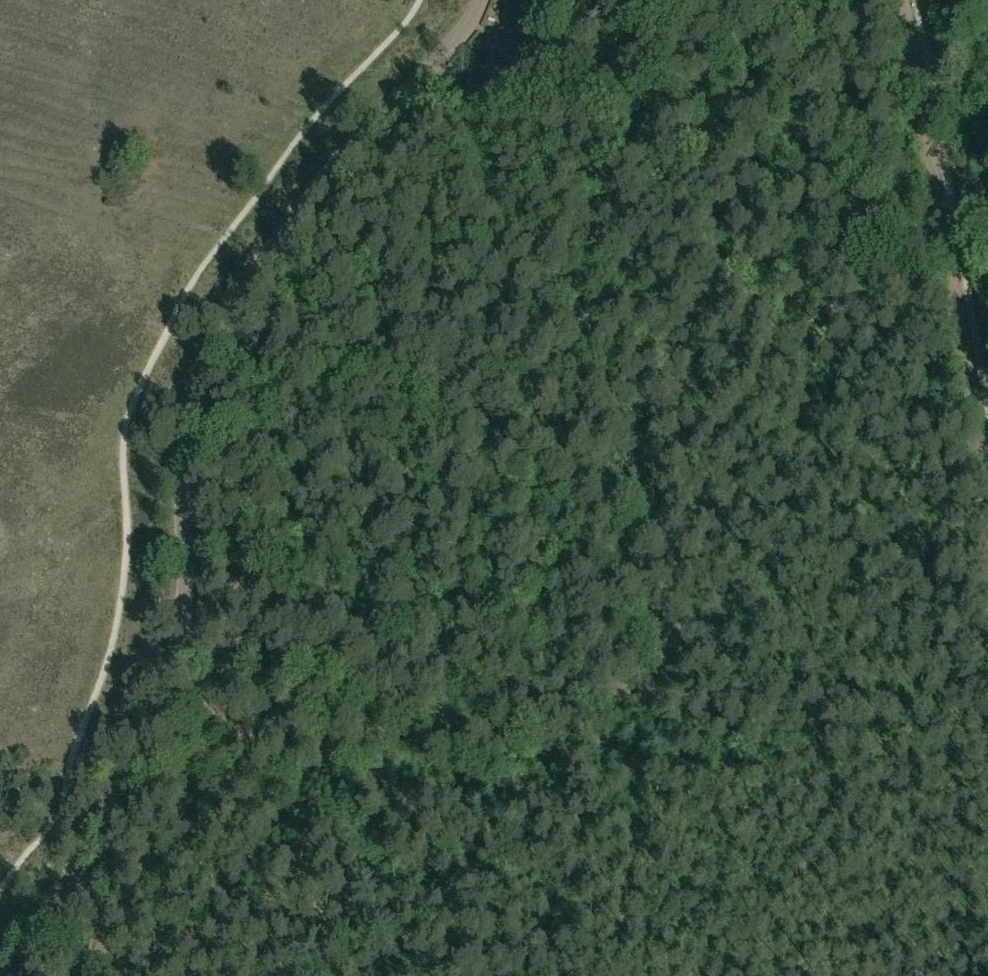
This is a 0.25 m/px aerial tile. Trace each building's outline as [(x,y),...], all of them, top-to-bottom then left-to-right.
[(528,60),(527,58),(537,50),(535,46),(524,50),(521,40),(489,50),(495,70),(528,60)]
